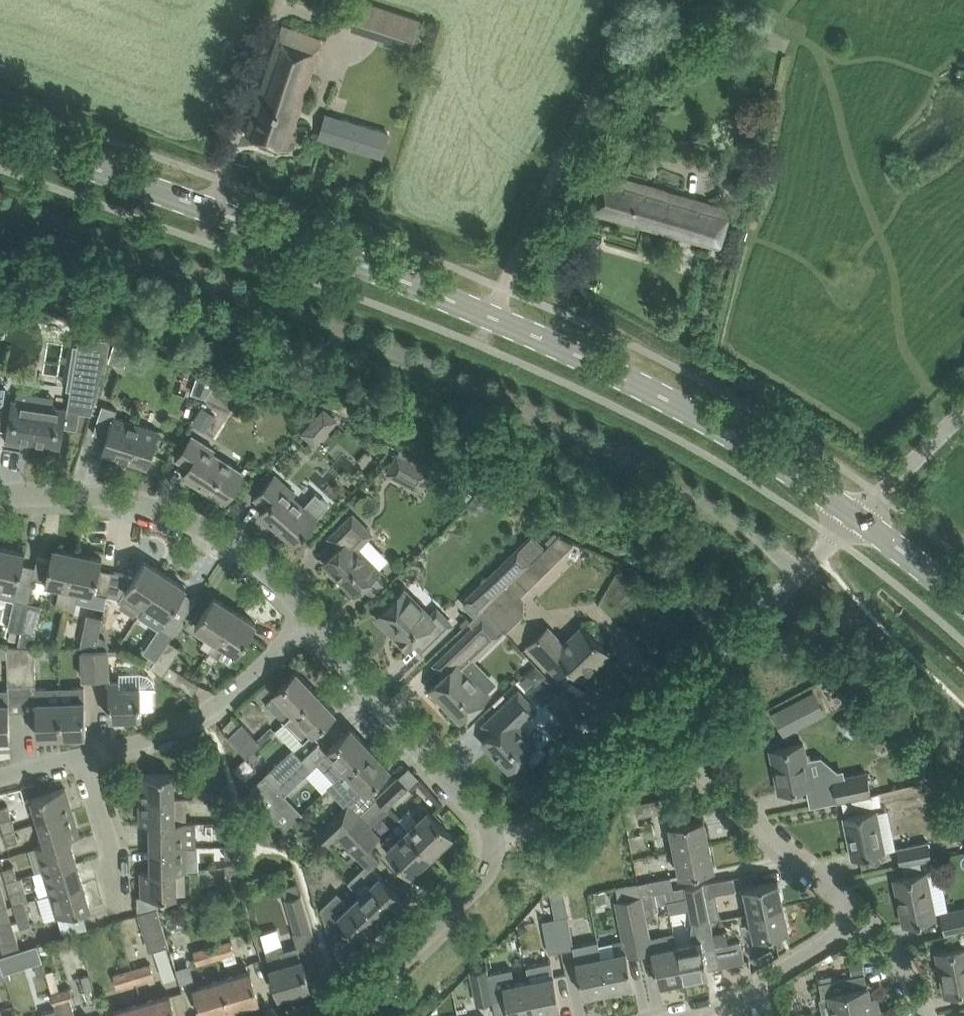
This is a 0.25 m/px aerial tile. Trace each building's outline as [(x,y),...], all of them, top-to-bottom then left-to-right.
[(381,38),(380,40),(408,50),(419,19),(367,0),(362,0),(352,28),(381,38)] [(283,24),(253,115),(246,134),(288,148),(325,39),(283,24)] [(327,113),(326,117),(320,136),(382,155),(389,132),(327,113)] [(720,246),(725,227),(731,206),(604,171),(593,211),(720,246)] [(8,429),(6,441),(24,443),(24,439),(62,445),(65,426),(77,427),(80,411),(92,413),(107,363),(111,338),(80,333),(79,343),(75,342),(67,387),(71,388),(68,407),(39,403),(40,394),(18,391),(17,398),(13,398),(12,406),(9,426),(8,429)] [(116,339),(109,361),(125,366),(132,344),(116,339)] [(103,404),(100,413),(94,433),(108,437),(103,452),(149,467),(160,430),(116,415),(118,408),(103,404)] [(204,406),(192,422),(206,431),(217,415),(204,406)] [(315,446),(339,420),(325,407),(301,433),(315,446)] [(193,435),(189,442),(178,458),(190,466),(185,474),(225,500),(244,471),(212,452),(214,449),(193,435)] [(395,456),(386,473),(404,482),(415,460),(398,451),(395,456)] [(276,475),(269,482),(256,497),(266,506),(261,512),(295,543),(318,517),(330,503),(317,492),(305,506),(293,495),(296,492),(276,475)] [(353,514),(345,522),(331,536),(340,546),(325,561),(355,593),(365,584),(374,594),(389,578),(358,547),(372,533),(353,514)] [(465,598),(478,612),(484,607),(516,576),(531,561),(537,554),(525,541),(523,543),(520,544),(503,560),(465,598)] [(14,600),(14,599),(16,600),(16,598),(18,590),(26,552),(2,546),(0,554),(0,596),(14,600)] [(57,606),(66,608),(78,552),(54,547),(46,583),(61,587),(57,606)] [(78,552),(66,608),(76,610),(80,591),(95,594),(96,590),(97,591),(97,593),(107,594),(112,570),(101,568),(103,558),(78,552)] [(112,570),(107,594),(121,597),(119,600),(123,602),(120,605),(135,615),(138,612),(140,614),(166,574),(145,560),(135,575),(112,570)] [(516,576),(484,607),(506,630),(524,613),(526,597),(522,594),(528,588),(530,590),(544,575),(531,561),(516,576)] [(166,574),(140,614),(148,619),(155,610),(167,618),(187,587),(166,574)] [(405,588),(392,602),(377,615),(408,647),(414,641),(424,651),(452,624),(438,609),(431,615),(405,588)] [(201,644),(210,650),(236,610),(215,596),(204,613),(196,625),(209,633),(201,644)] [(14,600),(8,628),(21,631),(28,602),(23,600),(16,598),(16,600),(14,599),(14,600)] [(41,605),(28,602),(21,631),(18,646),(35,647),(35,634),(41,605)] [(481,654),(506,630),(484,607),(478,612),(470,621),(476,626),(464,636),(436,664),(446,674),(431,688),(462,720),(489,694),(466,669),(481,654)] [(236,610),(210,650),(212,651),(207,659),(213,663),(225,644),(238,652),(257,623),(236,610)] [(88,613),(82,643),(96,646),(103,616),(88,613)] [(529,644),(546,662),(560,676),(570,666),(581,678),(609,651),(584,625),(565,644),(548,626),(529,644)] [(151,666),(163,674),(170,664),(181,648),(169,640),(151,666)] [(7,646),(8,684),(22,684),(21,646),(19,646),(7,646)] [(35,647),(21,646),(22,684),(36,683),(35,647)] [(83,678),(96,677),(95,651),(82,652),(83,678)] [(95,651),(96,677),(109,677),(108,651),(95,651)] [(537,684),(546,675),(536,663),(526,673),(537,684)] [(200,683),(170,664),(163,674),(193,694),(200,683)] [(267,684),(255,696),(262,704),(266,701),(280,715),(285,721),(317,690),(298,670),(275,692),(267,684)] [(109,681),(110,696),(110,716),(142,715),(141,686),(157,686),(154,677),(148,673),(141,671),(119,671),(120,680),(109,681)] [(61,701),(62,734),(87,733),(85,686),(73,686),(73,701),(61,701)] [(38,735),(62,734),(61,701),(48,702),(47,687),(36,688),(38,735)] [(520,688),(497,710),(483,724),(483,725),(488,720),(497,729),(483,742),(510,770),(537,743),(520,725),(539,707),(520,688)] [(11,736),(9,689),(0,689),(0,736),(11,736)] [(285,721),(276,729),(294,748),(295,749),(304,740),(304,741),(314,732),(322,725),(336,711),(317,690),(285,721)] [(812,691),(774,709),(784,730),(822,711),(812,691)] [(570,703),(558,714),(572,729),(585,718),(570,703)] [(866,719),(849,706),(837,723),(853,737),(866,719)] [(258,738),(257,737),(243,723),(229,736),(243,751),(248,756),(276,730),(272,726),(258,738)] [(261,797),(256,802),(284,831),(303,812),(286,794),(313,768),(312,767),(318,761),(335,779),(336,779),(346,769),(347,770),(371,747),(352,727),(328,749),(320,741),(303,757),(275,785),(261,797)] [(803,743),(791,745),(771,749),(779,790),(811,784),(803,743)] [(347,806),(319,832),(329,842),(339,833),(349,823),(359,814),(378,796),(369,787),(376,782),(390,768),(371,747),(347,770),(346,769),(336,779),(335,779),(329,786),(347,806)] [(265,775),(251,787),(261,797),(275,785),(303,757),(295,749),(294,748),(265,775)] [(837,800),(839,799),(872,792),(872,791),(867,770),(832,778),(837,800)] [(203,772),(203,773),(203,785),(214,785),(214,772),(203,772)] [(140,774),(141,799),(175,798),(174,773),(140,774)] [(398,777),(378,796),(387,806),(408,787),(398,777)] [(33,797),(41,821),(73,811),(66,787),(33,797)] [(888,788),(872,791),(872,792),(839,799),(842,811),(879,803),(879,805),(891,802),(888,788)] [(224,797),(214,796),(213,796),(213,809),(224,809),(224,797)] [(141,799),(141,823),(186,822),(185,799),(175,799),(175,798),(141,799)] [(636,803),(638,816),(663,811),(660,798),(636,803)] [(400,818),(408,828),(433,854),(453,834),(422,801),(412,811),(410,809),(400,818)] [(701,802),(668,809),(672,828),(674,842),(676,849),(709,842),(708,835),(704,817),(702,818),(699,804),(701,803),(701,802)] [(4,831),(15,828),(8,805),(0,808),(0,816),(4,831)] [(875,809),(865,811),(845,815),(854,857),(884,851),(875,809)] [(37,846),(38,846),(80,834),(73,811),(41,821),(47,843),(37,846)] [(349,823),(370,845),(380,836),(359,814),(349,823)] [(218,846),(226,845),(237,845),(237,820),(213,821),(213,826),(217,826),(217,834),(218,834),(218,846)] [(152,823),(152,846),(186,846),(186,822),(141,823),(152,823)] [(360,893),(382,916),(402,896),(371,864),(380,856),(369,846),(370,845),(349,823),(339,833),(367,863),(348,881),(360,893)] [(19,841),(15,828),(4,831),(8,844),(19,841)] [(413,873),(433,854),(408,828),(398,838),(392,832),(383,841),(413,873)] [(38,846),(44,869),(77,860),(70,837),(80,834),(38,846)] [(929,840),(898,846),(902,864),(932,858),(929,840)] [(709,842),(676,849),(681,875),(695,872),(715,868),(709,842)] [(237,856),(237,845),(226,845),(226,857),(237,856)] [(142,870),(142,871),(187,869),(186,846),(152,846),(153,870),(142,870)] [(638,882),(640,887),(641,895),(666,890),(674,888),(672,875),(648,880),(644,862),(649,860),(648,855),(635,858),(640,882),(638,882)] [(44,869),(51,892),(84,883),(77,860),(44,869)] [(238,863),(226,862),(226,875),(238,875),(238,863)] [(14,865),(3,868),(4,869),(7,881),(18,877),(14,865)] [(187,870),(187,869),(142,871),(143,895),(177,894),(176,875),(176,870),(187,870)] [(926,872),(915,874),(895,878),(905,923),(935,917),(926,872)] [(710,920),(711,920),(721,917),(716,892),(737,888),(734,876),(702,883),(710,920)] [(745,886),(750,912),(784,905),(779,879),(745,886)] [(562,950),(574,948),(568,914),(563,915),(556,881),(550,888),(562,950)] [(91,906),(84,883),(51,892),(59,916),(91,906)] [(291,885),(283,887),(285,898),(295,931),(311,926),(302,893),(300,893),(297,883),(291,885)] [(691,942),(677,944),(684,978),(709,973),(709,969),(720,966),(716,945),(711,920),(710,920),(702,883),(690,885),(674,888),(666,890),(671,912),(690,908),(692,921),(693,920),(691,942)] [(10,891),(14,904),(25,901),(21,888),(10,891)] [(606,889),(594,891),(596,903),(608,901),(606,889)] [(639,953),(652,950),(646,919),(657,916),(655,905),(668,902),(666,890),(641,895),(628,898),(639,953)] [(361,935),(382,916),(360,893),(349,903),(337,891),(320,907),(330,936),(347,930),(342,918),(344,916),(361,935)] [(639,953),(628,898),(616,901),(625,946),(613,949),(611,941),(599,943),(609,988),(610,988),(611,990),(621,989),(621,986),(634,983),(628,955),(639,953)] [(1,922),(12,921),(7,901),(0,903),(0,917),(1,922)] [(21,928),(32,925),(25,901),(14,904),(21,928)] [(789,930),(784,905),(750,912),(756,937),(789,930)] [(942,909),(947,934),(963,930),(963,905),(942,909)] [(163,926),(158,907),(139,912),(144,931),(150,950),(168,944),(163,926)] [(550,953),(562,950),(555,917),(543,920),(550,953)] [(12,921),(1,922),(0,922),(0,938),(5,954),(20,949),(12,921)] [(278,926),(261,931),(266,948),(283,943),(278,926)] [(118,987),(136,981),(132,968),(123,937),(112,941),(119,963),(117,964),(119,971),(114,973),(118,987)] [(230,938),(212,944),(217,958),(235,952),(230,938)] [(598,939),(574,944),(583,994),(609,988),(599,943),(598,939)] [(716,945),(720,966),(745,960),(741,939),(716,945)] [(38,943),(21,948),(21,951),(3,957),(4,957),(0,958),(0,962),(4,973),(43,960),(38,943)] [(48,943),(40,945),(42,954),(50,952),(48,943)] [(198,963),(217,958),(212,944),(194,949),(198,963)] [(281,945),(266,950),(274,975),(279,994),(311,985),(305,966),(303,960),(298,944),(285,949),(283,945),(281,945)] [(684,978),(677,944),(652,949),(659,983),(684,978)] [(194,978),(184,946),(171,950),(181,982),(194,978)] [(957,948),(938,952),(946,994),(963,990),(963,947),(957,948)] [(863,961),(850,963),(852,975),(865,972),(863,962),(863,961)] [(132,968),(136,981),(155,976),(151,962),(132,968)] [(479,1002),(494,998),(488,972),(487,965),(472,967),(479,1002)] [(536,1013),(529,978),(514,980),(512,968),(488,972),(494,998),(506,996),(510,1015),(520,1015),(536,1013)] [(223,978),(232,1008),(260,1000),(251,969),(223,978)] [(47,972),(46,972),(53,992),(61,990),(54,970),(47,972)] [(529,978),(536,1013),(561,1008),(554,972),(529,978)] [(827,1015),(833,1014),(878,1005),(876,996),(870,997),(865,972),(852,975),(839,978),(820,982),(823,995),(820,998),(823,1014),(827,1015)] [(232,1008),(223,978),(194,986),(203,1015),(205,1015),(232,1008)] [(61,990),(53,992),(57,1008),(72,1003),(75,1002),(71,987),(61,990)] [(147,1015),(178,1015),(171,993),(143,1002),(147,1015)] [(143,1002),(114,1010),(116,1015),(147,1015),(143,1002)] [(57,1008),(60,1015),(76,1015),(72,1003),(57,1008)] [(878,1005),(833,1014),(833,1015),(874,1015),(880,1014),(878,1005)] [(57,1008),(43,1012),(44,1015),(60,1015),(57,1008)]
